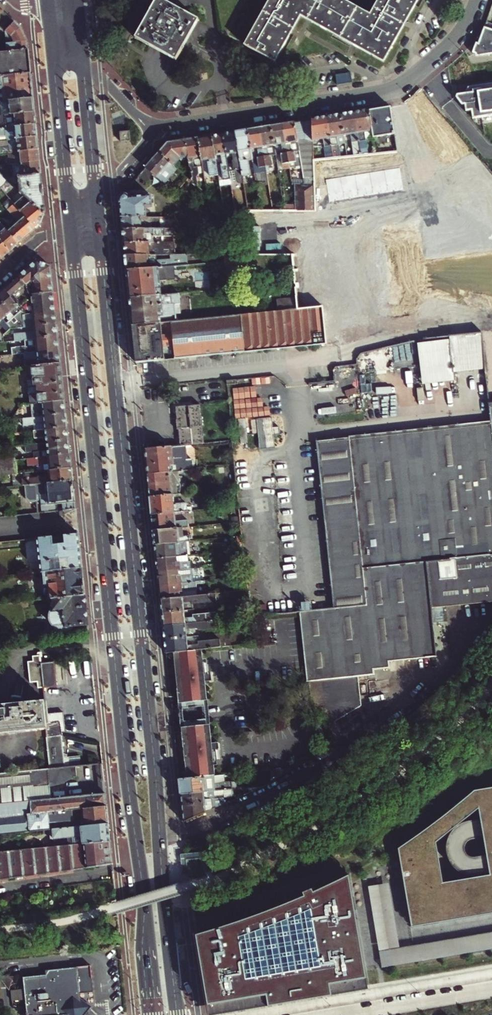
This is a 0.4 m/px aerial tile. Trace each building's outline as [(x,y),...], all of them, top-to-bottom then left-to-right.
[(176,62),(201,23),(164,0),(162,0),(138,39),(176,62)] [(370,15),(344,0),(269,0),(244,45),(275,63),(301,16),(383,63),(418,0),(378,0),(370,15)] [(10,17),(4,11),(0,14),(0,27),(10,17)] [(28,41),(20,27),(10,17),(0,27),(0,28),(5,32),(6,43),(8,54),(29,52),(28,41)] [(476,43),(473,53),(475,54),(476,54),(476,57),(491,55),(491,30),(484,27),(480,41),(476,43)] [(31,73),(29,52),(8,54),(0,55),(0,77),(31,73)] [(34,99),(31,73),(0,77),(0,102),(34,99)] [(491,114),(491,86),(473,89),(473,92),(458,94),(456,97),(462,104),(465,104),(466,111),(473,110),(474,116),(491,114)] [(35,113),(34,99),(0,102),(0,117),(35,113)] [(390,107),(370,110),(374,133),(374,138),(394,135),(390,107)] [(355,113),(361,156),(369,155),(366,139),(374,138),(374,133),(370,110),(355,113)] [(37,125),(35,113),(0,117),(0,130),(37,125)] [(353,156),(361,156),(355,113),(340,115),(343,136),(350,136),(353,156)] [(326,117),(333,158),(340,158),(338,143),(344,142),(343,136),(340,115),(326,117)] [(326,159),(333,158),(326,117),(312,120),(313,141),(323,140),(326,159)] [(293,123),(299,154),(304,184),(296,184),(297,211),(316,211),(314,160),(313,141),(312,120),(293,123)] [(293,123),(283,124),(290,170),(293,169),(292,164),(295,164),(294,154),(299,154),(293,123)] [(270,126),(275,156),(280,155),(282,165),(287,165),(288,170),(290,170),(283,124),(270,126)] [(38,138),(37,125),(0,130),(0,142),(38,138)] [(270,126),(258,128),(265,169),(272,168),(270,157),(275,156),(270,126)] [(247,130),(252,160),(257,159),(258,170),(262,169),(263,177),(266,177),(265,169),(258,128),(247,130)] [(445,128),(445,139),(463,139),(463,128),(445,128)] [(246,161),(252,160),(247,130),(235,132),(242,172),(248,171),(246,161)] [(130,132),(120,133),(121,142),(131,141),(130,132)] [(222,134),(230,180),(230,182),(238,181),(239,183),(243,183),(242,172),(235,132),(222,134)] [(222,134),(211,136),(216,166),(221,166),(223,181),(230,180),(222,134)] [(211,136),(198,138),(204,174),(211,174),(211,177),(218,176),(216,166),(211,136)] [(39,151),(38,138),(0,142),(0,155),(17,153),(39,151)] [(198,138),(186,140),(189,157),(188,160),(190,170),(192,171),(193,178),(190,181),(199,189),(197,178),(200,175),(204,174),(198,138)] [(168,143),(159,153),(174,166),(179,161),(180,158),(189,157),(186,140),(168,143)] [(18,165),(41,162),(39,151),(17,153),(18,165)] [(154,174),(165,183),(177,169),(174,166),(159,153),(147,168),(154,174)] [(20,177),(42,174),(41,162),(18,165),(20,177)] [(147,168),(139,177),(144,181),(148,181),(154,174),(147,168)] [(45,215),(46,213),(42,174),(20,177),(5,178),(9,181),(21,193),(45,215)] [(37,228),(41,224),(45,215),(21,193),(13,200),(37,228)] [(122,218),(150,218),(150,208),(156,207),(155,197),(148,197),(148,196),(145,194),(138,195),(136,197),(136,198),(130,199),(130,197),(125,193),(120,199),(122,218)] [(207,196),(224,211),(221,194),(207,196)] [(19,243),(37,228),(13,200),(9,203),(11,206),(9,208),(20,222),(11,229),(8,225),(6,227),(19,243)] [(123,229),(163,229),(163,218),(150,218),(122,218),(123,229)] [(19,243),(6,227),(0,221),(0,238),(11,250),(19,243)] [(176,229),(163,229),(123,229),(124,242),(157,242),(157,237),(176,236),(176,229)] [(11,250),(0,238),(0,255),(3,258),(11,250)] [(176,242),(157,242),(124,242),(126,255),(150,255),(150,248),(153,250),(176,250),(176,242)] [(127,270),(166,267),(189,264),(188,258),(170,259),(156,260),(156,255),(150,255),(126,255),(127,270)] [(250,266),(250,255),(243,255),(227,255),(227,266),(250,266)] [(32,294),(55,292),(52,267),(37,261),(19,276),(32,290),(32,294)] [(167,280),(166,267),(127,270),(130,299),(162,295),(161,280),(167,280)] [(34,314),(57,311),(55,292),(32,294),(32,290),(19,276),(4,289),(24,311),(27,314),(34,314)] [(24,311),(4,289),(0,293),(0,299),(15,318),(24,311)] [(133,326),(171,321),(176,321),(174,304),(180,304),(179,294),(162,295),(130,299),(133,326)] [(15,318),(0,299),(0,315),(7,322),(8,324),(15,318)] [(298,309),(297,299),(281,300),(282,310),(298,309)] [(298,309),(282,310),(236,315),(176,321),(171,321),(173,346),(175,359),(327,344),(323,307),(298,309)] [(36,326),(58,324),(57,311),(34,314),(35,319),(24,320),(25,324),(21,324),(22,327),(36,326)] [(175,359),(173,346),(171,321),(133,326),(136,363),(141,362),(153,361),(175,359)] [(25,340),(59,336),(58,324),(36,326),(37,331),(5,334),(4,334),(5,342),(25,340)] [(454,373),(486,369),(482,333),(450,337),(450,340),(454,373)] [(39,352),(60,350),(59,336),(25,340),(26,346),(13,348),(13,355),(39,352)] [(454,373),(450,340),(419,343),(423,384),(455,381),(454,373)] [(33,366),(62,363),(60,350),(39,352),(40,358),(18,360),(19,368),(33,366)] [(40,402),(66,399),(62,363),(33,366),(34,377),(30,378),(32,396),(39,395),(40,402)] [(24,419),(67,413),(66,399),(40,402),(23,404),(24,419)] [(186,445),(204,443),(200,405),(177,408),(182,446),(186,445)] [(46,429),(68,426),(67,413),(24,419),(25,425),(45,423),(46,429)] [(259,450),(274,448),(273,437),(280,436),(279,428),(272,429),(271,419),(256,421),(259,450)] [(491,422),(459,425),(480,452),(491,450),(491,428),(491,422)] [(480,452),(459,425),(348,437),(348,439),(317,442),(334,608),(301,611),(308,680),(374,674),(373,667),(363,568),(491,554),(491,450),(480,452)] [(47,443),(70,441),(68,426),(46,429),(25,431),(26,437),(47,434),(47,443)] [(49,457),(71,455),(70,441),(47,443),(27,445),(27,452),(49,450),(49,457)] [(145,449),(147,474),(178,471),(193,469),(191,459),(188,459),(186,445),(182,446),(145,449)] [(51,471),(73,468),(71,455),(49,457),(28,459),(29,465),(50,463),(51,471)] [(16,474),(15,461),(15,459),(0,461),(0,477),(1,476),(16,474)] [(28,485),(74,480),(73,468),(51,471),(23,474),(24,485),(28,485)] [(178,471),(147,474),(150,497),(173,494),(177,493),(177,484),(179,483),(178,471)] [(44,513),(77,510),(74,480),(28,485),(29,497),(29,498),(29,501),(30,503),(32,505),(33,505),(35,505),(38,504),(39,502),(39,504),(43,504),(44,513)] [(175,512),(190,510),(190,507),(187,507),(186,502),(174,503),(173,494),(150,497),(152,514),(175,512)] [(153,530),(178,528),(189,527),(188,520),(176,521),(175,512),(152,514),(153,530)] [(155,544),(186,541),(190,540),(189,535),(179,536),(178,528),(153,530),(155,544)] [(42,571),(83,567),(79,534),(39,538),(42,571)] [(188,554),(186,541),(155,544),(156,557),(187,554),(188,554)] [(235,550),(237,563),(245,562),(244,549),(235,550)] [(188,561),(187,554),(156,557),(157,571),(191,567),(190,561),(188,561)] [(363,568),(373,667),(389,665),(388,660),(436,655),(432,621),(444,620),(443,605),(491,599),(491,554),(363,568)] [(52,599),(85,596),(83,567),(42,571),(45,600),(52,599)] [(191,567),(157,571),(159,585),(195,581),(194,574),(192,574),(191,567)] [(159,585),(160,599),(198,595),(197,584),(206,583),(205,580),(195,581),(159,585)] [(162,613),(193,609),(193,604),(216,601),(216,593),(198,595),(160,599),(162,613)] [(56,637),(89,633),(85,596),(52,599),(53,610),(51,611),(50,614),(51,624),(53,627),(55,627),(56,637)] [(194,615),(193,609),(162,613),(163,626),(218,620),(217,613),(207,614),(194,615)] [(218,620),(163,626),(165,639),(196,636),(195,628),(198,627),(200,630),(219,628),(218,620)] [(197,643),(196,636),(165,639),(166,652),(174,651),(176,651),(199,649),(202,649),(221,647),(220,638),(201,640),(199,643),(197,643)] [(189,778),(184,727),(207,725),(212,775),(214,775),(215,775),(202,649),(199,649),(205,700),(182,702),(176,651),(174,651),(187,778),(189,778)] [(205,700),(199,649),(176,651),(182,702),(205,700)] [(40,689),(45,689),(42,663),(42,657),(41,656),(33,656),(34,662),(29,663),(32,684),(39,683),(40,689)] [(45,689),(58,687),(55,662),(42,663),(45,689)] [(48,724),(46,701),(24,703),(24,698),(17,696),(15,699),(16,704),(0,706),(0,734),(49,729),(48,724)] [(50,737),(62,735),(61,722),(48,724),(49,729),(50,737)] [(189,778),(212,775),(207,725),(184,727),(189,778)] [(53,769),(66,767),(62,737),(62,735),(50,737),(53,769)] [(69,782),(72,780),(75,778),(75,777),(77,776),(76,766),(66,767),(53,769),(0,774),(0,804),(30,801),(29,790),(51,787),(56,787),(69,782)] [(214,775),(212,775),(189,778),(187,778),(179,778),(180,793),(223,789),(233,788),(236,788),(235,780),(215,782),(214,775)] [(30,801),(53,799),(51,787),(29,790),(30,801)] [(233,788),(234,799),(242,795),(241,788),(236,788),(233,788)] [(224,798),(223,789),(180,793),(181,804),(202,802),(202,800),(224,798)] [(398,852),(412,930),(491,916),(491,790),(474,793),(398,852)] [(109,824),(106,794),(53,799),(30,801),(0,804),(0,835),(50,830),(109,824)] [(181,804),(183,820),(224,803),(224,798),(202,800),(202,802),(181,804)] [(75,845),(110,841),(109,824),(50,830),(51,839),(74,837),(75,845)] [(113,864),(110,841),(75,845),(0,852),(0,875),(113,864)] [(193,935),(207,1014),(214,1014),(365,989),(346,876),(307,894),(286,903),(193,935)] [(87,992),(97,990),(96,965),(50,969),(50,974),(28,976),(32,1012),(27,1014),(63,1014),(69,1014),(70,1014),(87,1014),(95,1006),(91,1001),(86,996),(87,992)]
